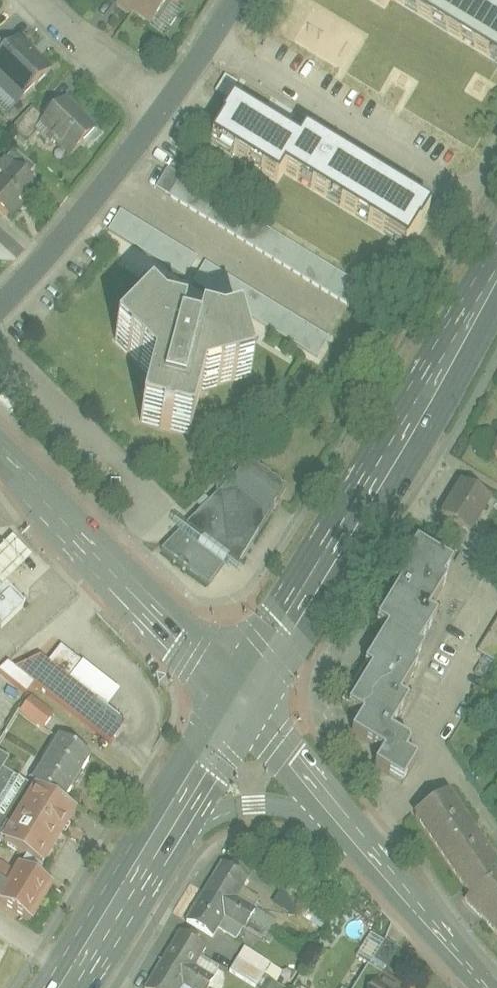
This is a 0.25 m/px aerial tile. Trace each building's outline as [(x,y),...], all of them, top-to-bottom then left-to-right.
[(116,9),(151,26),(164,0),(163,0),(121,0),(116,9)] [(496,64),(496,13),(474,0),(390,0),(496,64)] [(18,106),(47,76),(11,41),(0,52),(0,89),(18,106)] [(232,84),(222,79),(215,92),(226,97),(232,84)] [(32,132),(74,165),(101,131),(59,97),(32,132)] [(232,102),(209,140),(274,179),(279,170),(404,244),(426,207),(301,133),(297,141),(232,102)] [(8,165),(0,175),(0,215),(7,220),(35,186),(8,165)] [(164,169),(153,188),(180,202),(191,183),(164,169)] [(116,212),(105,232),(186,274),(196,254),(116,212)] [(233,238),(348,303),(359,283),(244,219),(233,238)] [(327,339),(204,260),(190,281),(313,360),(327,339)] [(150,380),(140,423),(191,435),(202,392),(252,379),(238,332),(220,336),(201,331),(198,341),(180,337),(182,327),(163,321),(149,307),(113,340),(150,380)] [(496,461),(496,439),(487,455),(496,461)] [(234,568),(282,487),(246,458),(160,554),(207,587),(225,562),(234,568)] [(486,499),(459,482),(437,517),(465,534),(486,499)] [(5,631),(29,608),(8,586),(34,561),(13,540),(0,553),(0,626),(5,631)] [(379,751),(370,765),(397,782),(411,760),(401,754),(408,743),(385,729),(403,701),(394,696),(413,666),(410,664),(420,648),(415,645),(433,616),(424,611),(451,567),(418,547),(372,622),(383,628),(360,665),(366,668),(343,705),(358,714),(347,732),(379,751)] [(483,640),(496,648),(496,616),(483,640)] [(36,643),(19,664),(108,736),(125,715),(108,701),(120,686),(61,639),(49,654),(36,643)] [(24,919),(46,882),(22,868),(27,860),(40,868),(75,810),(61,802),(88,757),(42,730),(52,713),(24,696),(0,735),(0,904),(24,919)] [(434,800),(408,817),(469,911),(495,894),(434,800)] [(247,883),(221,867),(182,931),(207,946),(217,930),(245,946),(238,958),(265,975),(272,963),(261,956),(280,924),(263,914),(269,905),(243,889),(247,883)] [(496,940),(496,896),(495,894),(469,911),(496,940)] [(367,933),(353,957),(366,966),(381,941),(367,933)] [(174,937),(146,987),(178,987),(180,985),(185,987),(208,987),(220,968),(196,955),(199,951),(174,937)] [(368,965),(353,987),(406,987),(368,965)]
